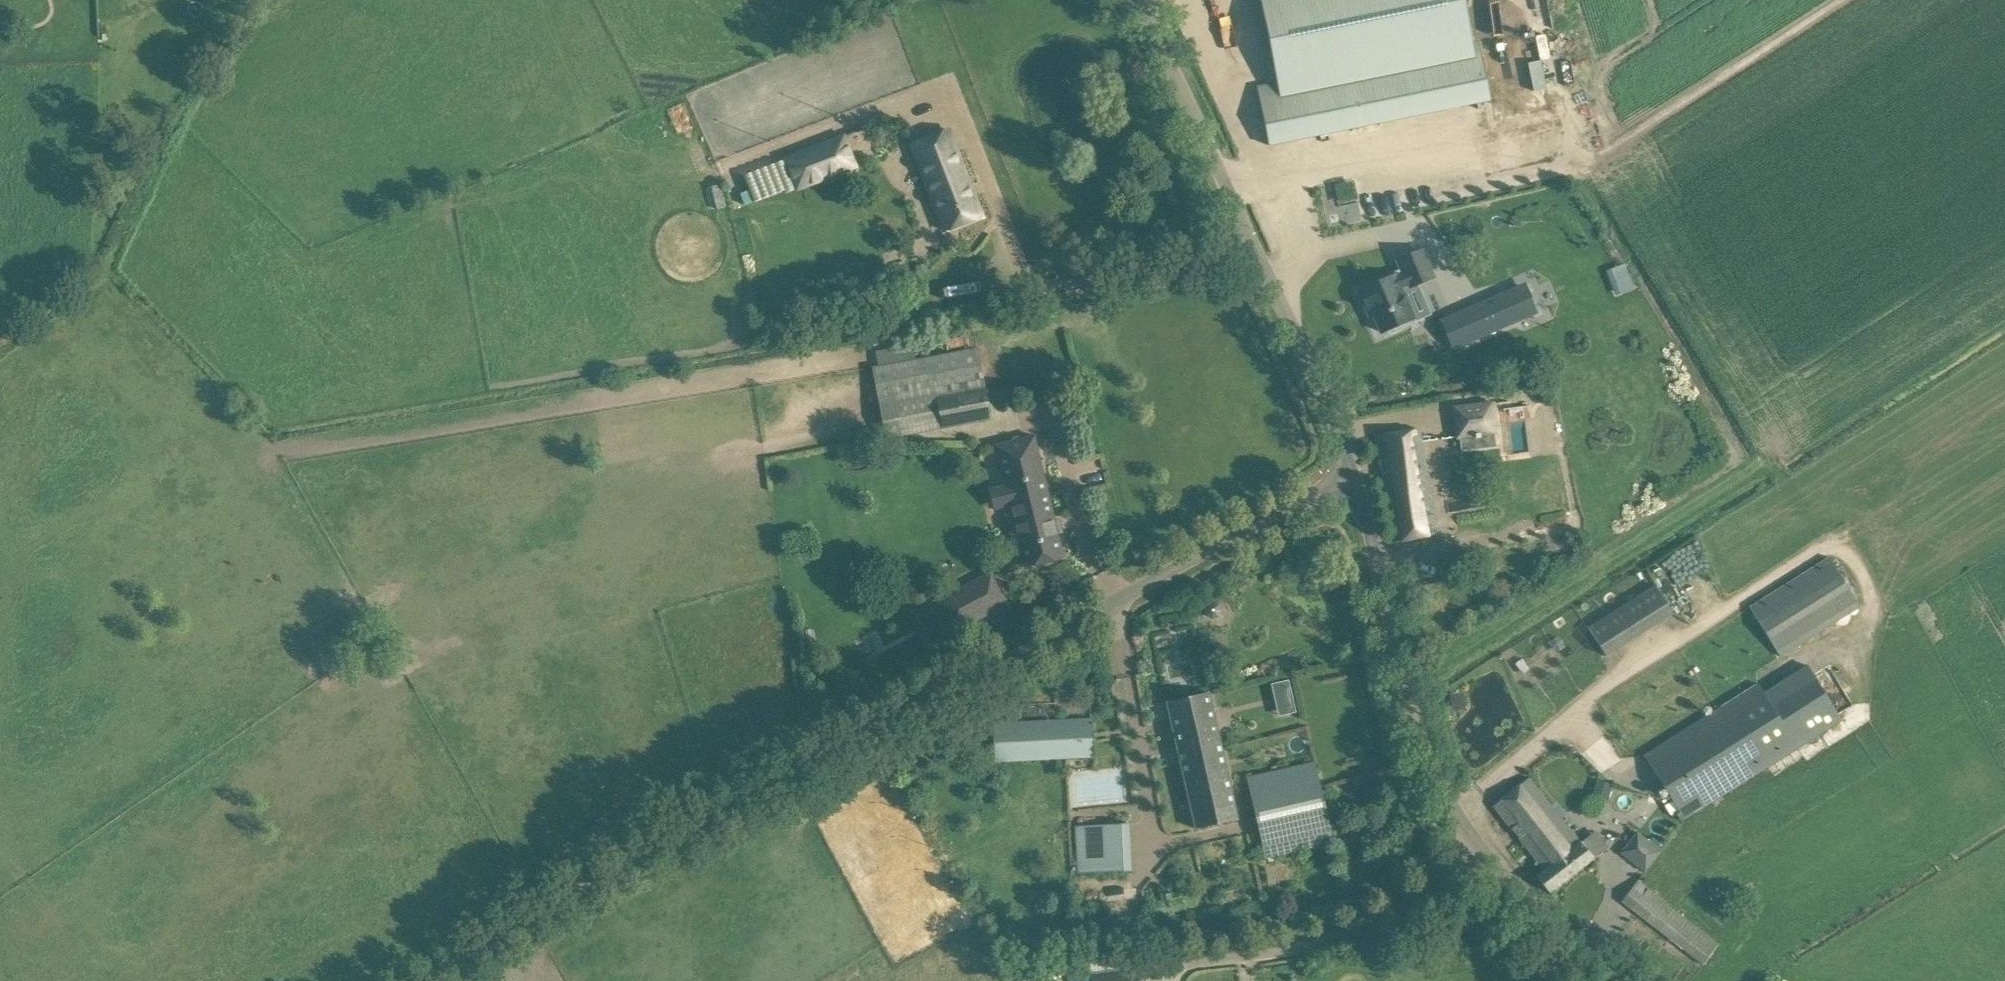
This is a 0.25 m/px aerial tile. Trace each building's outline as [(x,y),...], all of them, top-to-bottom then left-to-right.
[(1277,83),(1257,87),(1269,145),(1491,101),(1479,43),(1472,44),(1463,0),(1260,0),(1277,83)] [(982,216),(957,150),(949,130),(912,144),(936,206),(933,207),(942,231),(982,216)] [(795,191),(857,168),(844,134),(782,157),(783,160),(745,174),(755,202),(794,188),(795,191)] [(1322,186),(1327,211),(1358,206),(1353,180),(1322,186)] [(1433,277),(1422,250),(1398,260),(1403,273),(1397,276),(1396,274),(1359,290),(1370,316),(1374,315),(1381,332),(1387,329),(1390,332),(1400,328),(1401,324),(1415,317),(1402,287),(1408,285),(1409,287),(1433,277)] [(929,262),(915,266),(917,274),(931,270),(929,262)] [(1627,262),(1607,267),(1613,295),(1634,289),(1627,262)] [(1522,282),(1439,319),(1453,351),(1536,314),(1522,282)] [(990,418),(980,366),(976,347),(873,366),(886,438),(899,435),(990,418)] [(1495,400),(1451,405),(1456,439),(1499,433),(1495,400)] [(1394,542),(1414,538),(1438,534),(1419,427),(1375,435),(1394,542)] [(1034,436),(995,445),(1025,567),(1064,558),(1034,436)] [(1777,657),(1860,607),(1829,556),(1750,606),(1771,640),(1768,642),(1777,657)] [(992,571),(937,600),(953,632),(1008,603),(992,571)] [(1655,584),(1587,626),(1605,654),(1673,613),(1655,584)] [(1660,744),(1643,754),(1684,819),(1769,766),(1842,720),(1807,664),(1763,690),(1758,683),(1660,744)] [(1223,755),(1218,732),(1209,692),(1167,702),(1196,828),(1238,819),(1223,755)] [(994,760),(1094,755),(1093,719),(993,724),(994,760)] [(1314,761),(1247,776),(1265,858),(1333,843),(1315,762),(1314,761)] [(1594,858),(1581,841),(1579,843),(1528,779),(1494,805),(1545,869),(1536,876),(1549,892),(1594,858)] [(1608,800),(1613,785),(1597,779),(1592,795),(1608,800)] [(1085,873),(1111,872),(1131,871),(1128,823),(1084,825),(1084,829),(1075,830),(1077,870),(1085,870),(1085,873)] [(1647,871),(1662,849),(1636,830),(1620,853),(1647,871)] [(1703,964),(1715,948),(1718,945),(1637,881),(1622,900),(1703,964)] [(1138,974),(1137,967),(1090,974),(1091,980),(1139,980),(1138,974)]
